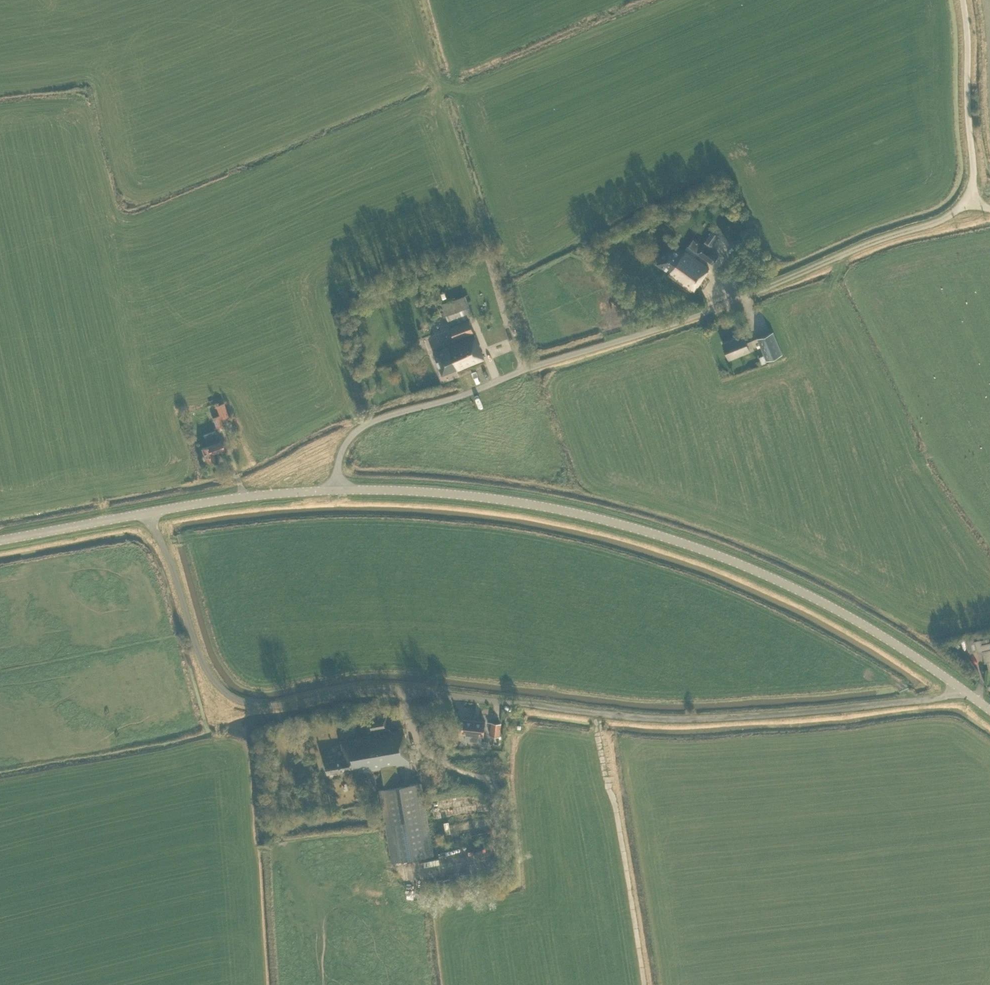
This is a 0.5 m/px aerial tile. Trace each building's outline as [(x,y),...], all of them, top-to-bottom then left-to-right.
[(705,241),(712,246),(719,234),(712,230),(705,241)] [(697,253),(712,264),(719,254),(703,244),(697,253)] [(670,272),(668,275),(693,293),(710,268),(685,251),(682,254),(672,247),(660,264),(670,272)] [(468,317),(473,315),(465,294),(442,303),(450,325),(468,318),(468,317)] [(485,361),(471,324),(469,319),(451,326),(456,340),(446,343),(448,347),(434,353),(443,374),(457,369),(458,372),(485,361)] [(773,332),(757,338),(767,361),(782,354),(773,332)] [(750,351),(744,334),(723,343),(729,359),(750,351)] [(425,341),(429,349),(436,345),(433,337),(425,341)] [(216,405),(219,415),(213,417),(216,428),(223,425),(221,419),(228,416),(223,402),(216,405)] [(219,441),(215,430),(203,434),(207,446),(201,448),(207,462),(215,459),(213,453),(224,449),(221,440),(219,441)] [(976,651),(983,649),(985,662),(988,661),(989,669),(989,642),(982,644),(981,639),(974,641),(976,651)] [(389,732),(386,714),(365,718),(368,736),(341,741),(345,759),(326,762),(328,773),(356,768),(357,772),(381,768),(385,788),(380,789),(392,862),(434,854),(422,782),(400,786),(396,766),(410,763),(404,729),(389,732)] [(481,736),(484,736),(486,721),(463,719),(461,734),(467,734),(466,740),(481,741),(481,736)] [(491,735),(500,735),(501,723),(492,722),(491,735)]
